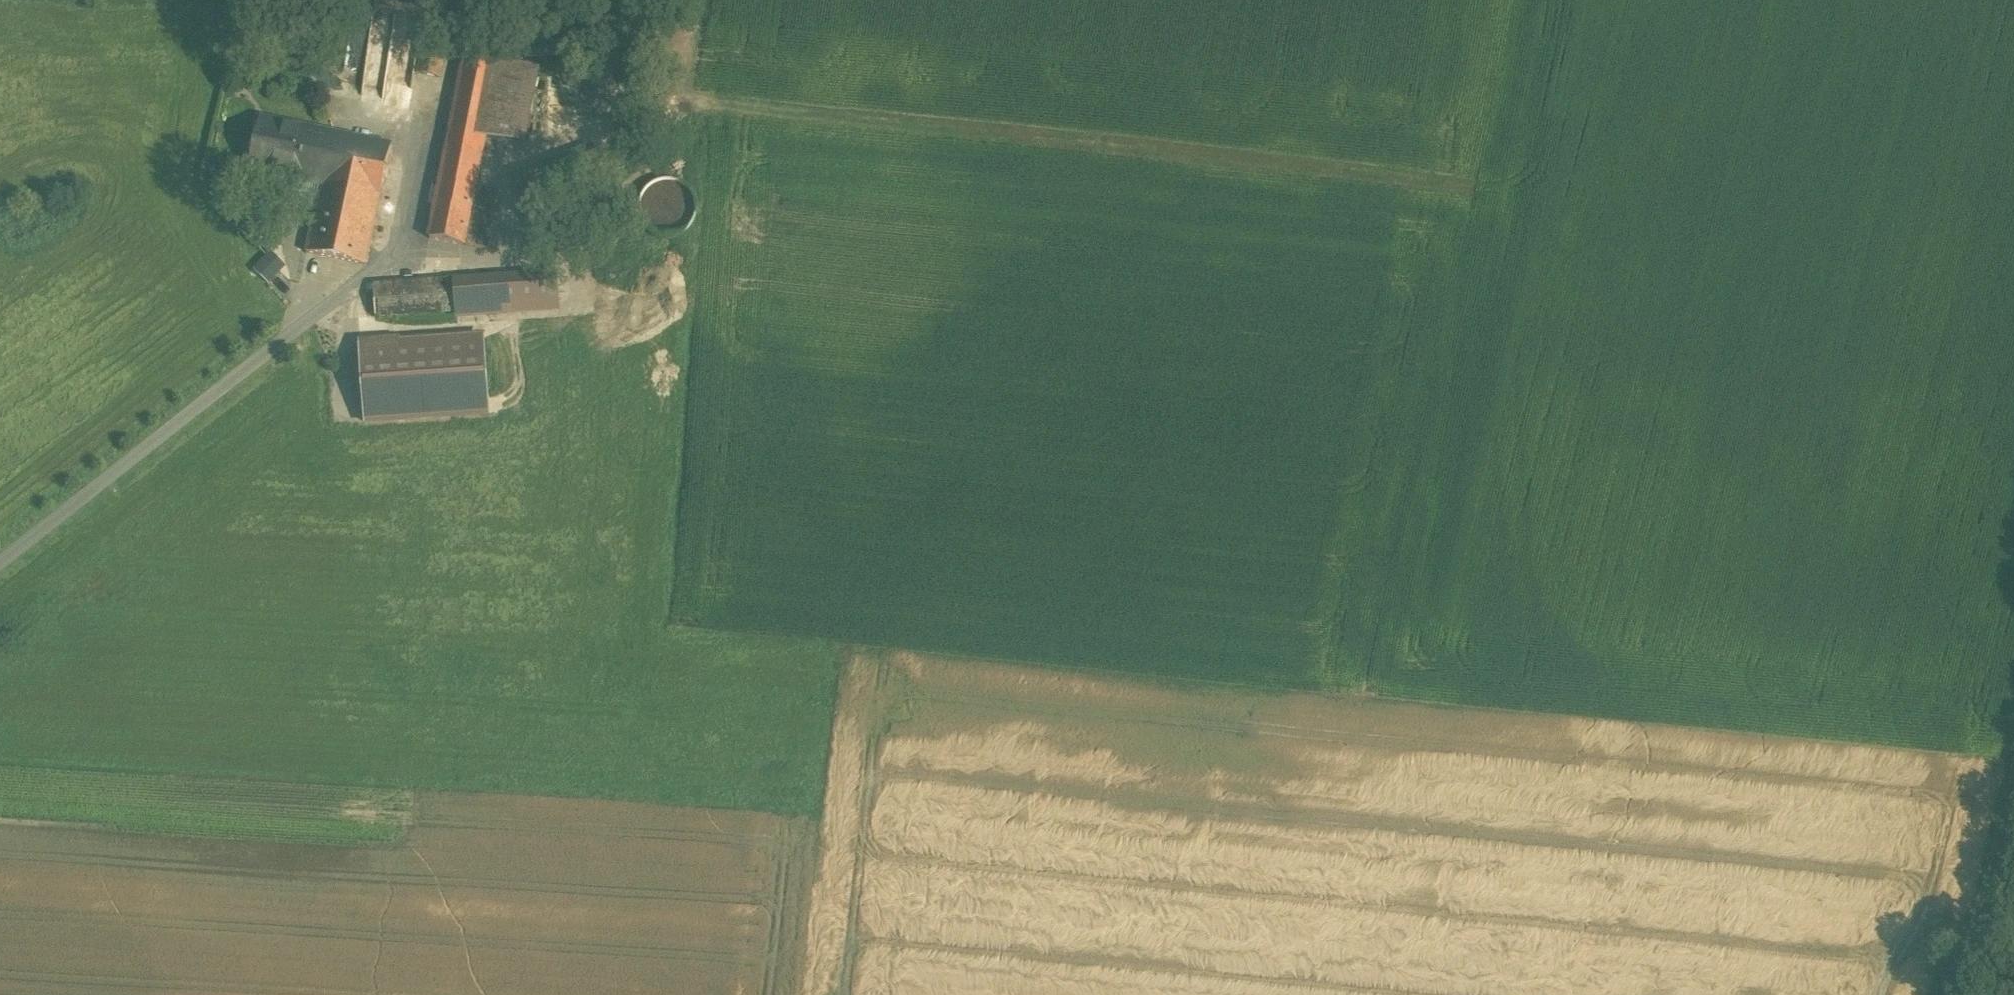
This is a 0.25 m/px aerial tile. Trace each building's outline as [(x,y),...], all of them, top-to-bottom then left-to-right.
[(445,56),(422,51),(417,74),(440,79),(445,56)] [(523,72),(465,60),(451,131),(484,138),(495,86),(520,91),(523,72)] [(520,91),(495,86),(484,138),(525,141),(538,75),(523,72),(520,91)] [(331,135),(263,120),(252,170),(321,184),(331,135)] [(391,147),(331,135),(321,184),(306,253),(366,266),(391,147)] [(481,156),(448,149),(430,239),(487,251),(498,193),(475,188),(481,156)] [(655,183),(651,185),(647,188),(645,192),(643,195),(641,199),(640,202),(639,205),(639,210),(639,215),(641,219),(643,224),(647,229),(649,231),(653,234),(656,235),(659,237),(664,238),(669,238),(676,237),(681,235),(685,233),(687,231),(689,229),(691,226),(693,223),(696,218),(696,214),(697,208),(696,203),(695,200),(694,197),(692,193),(689,189),(685,185),(680,183),(677,181),(673,180),(667,180),(662,181),(658,182),(655,183)] [(556,274),(374,287),(376,317),(457,312),(457,307),(557,300),(556,274)] [(483,339),(400,344),(400,339),(360,342),(366,423),(488,414),(483,339)]
